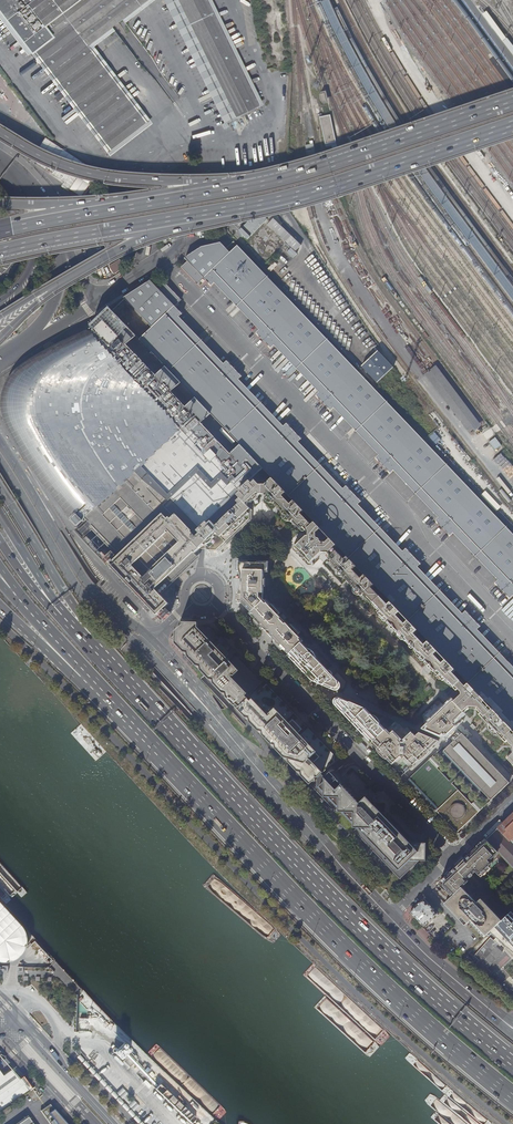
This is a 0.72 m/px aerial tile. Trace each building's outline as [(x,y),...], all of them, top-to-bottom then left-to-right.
[(59,86),(111,151),(127,139),(134,147),(156,131),(104,65),(87,42),(142,0),(0,0),(0,8),(59,86)] [(184,27),(172,0),(167,0),(181,29),(227,119),(231,117),(184,27)] [(215,13),(219,11),(214,0),(172,0),(184,27),(231,117),(261,102),(215,13)] [(266,100),(219,11),(215,13),(261,102),(266,100)] [(322,93),(315,95),(317,103),(318,103),(319,103),(319,104),(319,105),(320,105),(324,104),(322,93)] [(316,117),(323,143),(332,141),(326,115),(316,117)] [(222,243),(203,247),(185,259),(188,261),(182,267),(198,284),(205,278),(210,283),(212,282),(215,284),(215,283),(259,330),(258,330),(261,334),(259,336),(269,345),(270,343),(273,346),(274,345),(319,392),(318,393),(321,396),(319,398),(328,407),(330,406),(333,408),(334,408),(379,454),(378,455),(381,458),(379,460),(388,470),(390,468),(393,471),(394,470),(408,486),(438,517),(437,518),(440,521),(438,523),(448,533),(450,531),(452,534),(454,533),(498,579),(497,580),(500,583),(498,585),(508,595),(510,594),(512,596),(512,533),(421,437),(290,300),(234,241),(227,248),(222,243)] [(113,310),(138,336),(167,366),(197,397),(242,445),(263,467),(285,491),(294,500),(303,509),(314,521),(337,545),(348,557),(357,566),(366,575),(374,584),(382,593),(391,601),(400,611),(408,620),(418,629),(429,641),(438,650),(446,659),(455,669),(464,678),(512,729),(512,665),(478,629),(479,628),(477,625),(478,623),(469,614),(467,615),(464,612),(463,613),(419,567),(419,565),(421,564),(409,551),(407,553),(404,550),(403,551),(359,504),(360,503),(357,501),(359,499),(349,489),(347,490),(344,488),(343,489),(299,442),(300,441),(297,438),(299,436),(290,426),(287,428),(284,425),(283,426),(239,380),(240,379),(237,376),(239,374),(229,363),(227,366),(225,363),(224,364),(180,318),(181,316),(178,313),(181,312),(175,306),(181,300),(165,283),(159,289),(151,281),(125,298),(125,299),(113,310)] [(63,340),(48,348),(43,351),(20,366),(13,373),(7,382),(4,392),(3,406),(5,416),(11,435),(20,451),(34,471),(57,502),(71,517),(75,512),(77,514),(72,519),(78,525),(83,520),(84,522),(90,528),(93,530),(112,551),(117,555),(142,582),(138,587),(145,595),(141,598),(157,616),(158,614),(167,606),(169,604),(156,590),(161,586),(176,572),(176,571),(196,553),(195,552),(199,548),(192,541),(201,533),(198,529),(250,480),(263,468),(263,467),(242,445),(197,397),(167,366),(138,336),(113,310),(111,308),(90,326),(94,330),(90,333),(87,329),(63,340)] [(470,433),(477,428),(481,425),(437,366),(426,374),(470,433)] [(481,425),(477,428),(483,435),(486,432),(481,425)] [(285,491),(263,467),(263,468),(264,469),(272,478),(265,485),(263,485),(263,494),(264,494),(266,495),(274,504),(275,503),(283,511),(282,512),(284,514),(285,513),(290,519),(289,520),(292,522),(294,519),(297,522),(305,530),(307,531),(307,535),(296,546),(311,562),(322,551),(327,552),(327,559),(329,556),(335,562),(338,566),(335,568),(337,570),(338,570),(343,574),(343,576),(344,578),(346,576),(354,585),(353,586),(354,587),(355,588),(359,592),(362,596),(365,594),(367,596),(373,602),(380,595),(371,586),(374,584),(366,575),(362,579),(353,570),(357,566),(348,557),(345,559),(335,548),(337,545),(314,521),(312,524),(300,512),(303,509),(294,500),(290,504),(282,495),(285,491)] [(199,548),(200,549),(207,549),(207,550),(209,549),(211,550),(216,550),(219,547),(243,524),(249,519),(249,514),(246,510),(249,507),(247,505),(250,502),(251,503),(253,501),(252,500),(256,496),(260,494),(263,494),(263,485),(260,485),(254,479),(251,481),(250,480),(198,529),(201,533),(192,541),(199,548)] [(90,528),(84,522),(79,527),(85,533),(90,528)] [(84,539),(93,530),(90,528),(85,533),(79,527),(76,530),(84,539)] [(108,564),(117,555),(112,551),(104,559),(108,564)] [(246,562),(239,561),(238,569),(243,569),(242,593),(238,593),(238,600),(245,601),(252,607),(251,608),(252,610),(251,612),(256,617),(255,619),(260,624),(262,622),(264,625),(276,638),(274,640),(279,645),(281,643),(283,646),(291,653),(302,642),(304,641),(298,634),(300,633),(291,624),(289,625),(278,614),(280,612),(272,604),(270,605),(264,599),(261,596),(261,592),(263,592),(264,570),(266,570),(266,562),(259,562),(259,563),(247,562),(246,562)] [(346,576),(344,578),(353,586),(354,585),(346,576)] [(454,687),(461,681),(452,672),(455,669),(446,659),(442,663),(434,654),(438,650),(429,641),(425,645),(414,633),(418,629),(408,620),(405,624),(396,615),(400,611),(391,601),(388,604),(380,595),(373,602),(378,608),(381,611),(379,613),(380,615),(382,615),(386,620),(386,621),(388,623),(389,622),(397,630),(396,631),(398,633),(399,633),(404,638),(403,639),(405,641),(407,640),(410,643),(413,647),(418,651),(416,653),(418,654),(419,654),(424,659),(424,660),(426,662),(426,661),(435,670),(434,671),(436,673),(436,672),(442,678),(441,678),(443,680),(446,678),(449,682),(454,687)] [(167,606),(158,614),(164,620),(172,611),(167,606)] [(176,630),(177,631),(183,625),(184,624),(184,622),(183,622),(183,623),(176,630)] [(389,622),(388,623),(396,631),(397,630),(389,622)] [(177,631),(171,637),(172,637),(185,624),(184,624),(183,625),(177,631)] [(237,706),(254,691),(253,690),(264,680),(232,647),(224,654),(218,647),(225,640),(210,624),(198,624),(185,624),(172,637),(185,651),(237,706)] [(264,625),(262,627),(274,640),(276,638),(264,625)] [(170,638),(184,652),(185,651),(172,637),(171,637),(170,638)] [(279,645),(274,640),(279,645),(281,648),(282,647),(279,645)] [(310,651),(302,642),(291,653),(289,655),(314,681),(335,689),(338,689),(341,686),(340,682),(333,674),(331,671),(329,670),(315,656),(315,653),(312,650),(310,651)] [(282,647),(289,655),(291,653),(283,646),(282,647)] [(309,783),(309,784),(310,783),(307,780),(295,779),(287,771),(287,759),(237,706),(185,651),(184,652),(286,759),(286,771),(295,781),(307,781),(309,783)] [(312,680),(314,681),(289,655),(288,655),(312,680)] [(426,662),(434,671),(435,670),(426,661),(426,662)] [(464,678),(461,681),(454,687),(457,690),(459,689),(462,691),(462,694),(455,701),(465,712),(469,708),(469,706),(474,707),(475,707),(477,707),(477,709),(481,713),(480,715),(488,723),(489,725),(491,726),(490,728),(493,732),(495,731),(504,740),(506,742),(508,741),(511,745),(512,745),(512,729),(464,678)] [(321,773),(334,760),(334,754),(304,723),(297,729),(291,723),(298,716),(266,683),(256,693),(254,691),(237,706),(287,759),(287,771),(295,779),(307,780),(310,783),(321,773)] [(372,742),(386,729),(378,721),(378,717),(372,714),(367,709),(355,703),(345,700),(339,698),(335,700),(334,702),(372,742)] [(465,713),(465,712),(455,701),(453,699),(449,703),(429,722),(429,723),(425,728),(445,737),(462,720),(460,718),(462,716),(465,713)] [(372,743),(372,742),(334,702),(334,703),(372,743)] [(386,729),(372,742),(403,774),(435,744),(439,740),(420,732),(416,736),(413,733),(407,739),(408,740),(405,743),(406,746),(401,745),(401,743),(399,741),(400,739),(394,732),(391,735),(386,730),(386,729)] [(486,761),(491,763),(476,747),(475,748),(472,745),(468,742),(469,740),(464,735),(462,732),(451,742),(443,750),(454,762),(465,752),(473,758),(475,756),(486,761)] [(403,774),(372,742),(372,743),(402,775),(403,774)] [(501,790),(510,782),(491,763),(486,761),(475,756),(473,758),(465,752),(454,762),(458,766),(465,759),(467,762),(464,763),(463,766),(463,768),(464,769),(466,770),(469,769),(471,766),(473,767),(466,774),(491,800),(495,796),(498,793),(495,790),(498,787),(501,790)] [(433,755),(429,759),(437,767),(441,764),(433,755)] [(457,831),(464,825),(468,821),(473,817),(479,811),(471,804),(437,767),(429,759),(407,779),(457,831)] [(465,759),(458,766),(466,774),(473,767),(471,766),(469,769),(466,770),(464,769),(463,768),(463,766),(464,763),(467,762),(465,759)] [(373,850),(396,874),(400,878),(404,874),(418,860),(426,860),(426,842),(410,842),(387,817),(386,812),(385,812),(382,812),(375,806),(375,802),(376,800),(356,799),(337,779),(331,784),(327,779),(321,773),(310,783),(312,785),(311,785),(331,806),(327,809),(330,813),(330,814),(369,854),(373,850)] [(457,831),(407,779),(407,780),(457,832),(457,831)] [(479,811),(483,808),(475,800),(471,804),(479,811)] [(381,804),(375,802),(375,806),(382,812),(385,812),(384,807),(381,804)] [(487,838),(499,851),(512,866),(512,813),(487,838)] [(499,851),(487,838),(459,865),(449,874),(440,882),(452,895),(463,885),(469,879),(468,878),(476,870),(482,875),(488,870),(486,868),(493,861),(491,859),(499,851)] [(463,885),(452,895),(449,898),(445,902),(464,922),(468,922),(471,919),(474,923),(491,906),(482,896),(477,900),(463,885)] [(423,899),(410,911),(424,925),(437,913),(433,910),(434,909),(428,902),(427,903),(423,899)] [(491,906),(474,923),(478,927),(495,911),(491,906)] [(512,910),(503,919),(490,931),(512,950),(512,911),(512,910)] [(503,919),(495,911),(478,927),(485,935),(489,931),(490,931),(503,919)] [(9,953),(18,944),(15,932),(0,916),(0,950),(9,953)] [(124,1043),(114,1052),(121,1059),(131,1050),(124,1043)] [(86,1058),(77,1049),(75,1049),(74,1052),(83,1061),(86,1058)] [(131,1053),(123,1061),(129,1067),(137,1060),(131,1053)] [(0,1079),(0,1094),(19,1080),(11,1071),(3,1076),(0,1079)] [(0,1094),(0,1112),(1,1111),(8,1106),(32,1088),(24,1077),(19,1080),(0,1094)] [(160,1084),(155,1089),(191,1123),(196,1119),(160,1084)] [(12,1111),(8,1106),(1,1111),(5,1116),(12,1111)] [(27,1116),(16,1123),(33,1123),(27,1116)]
